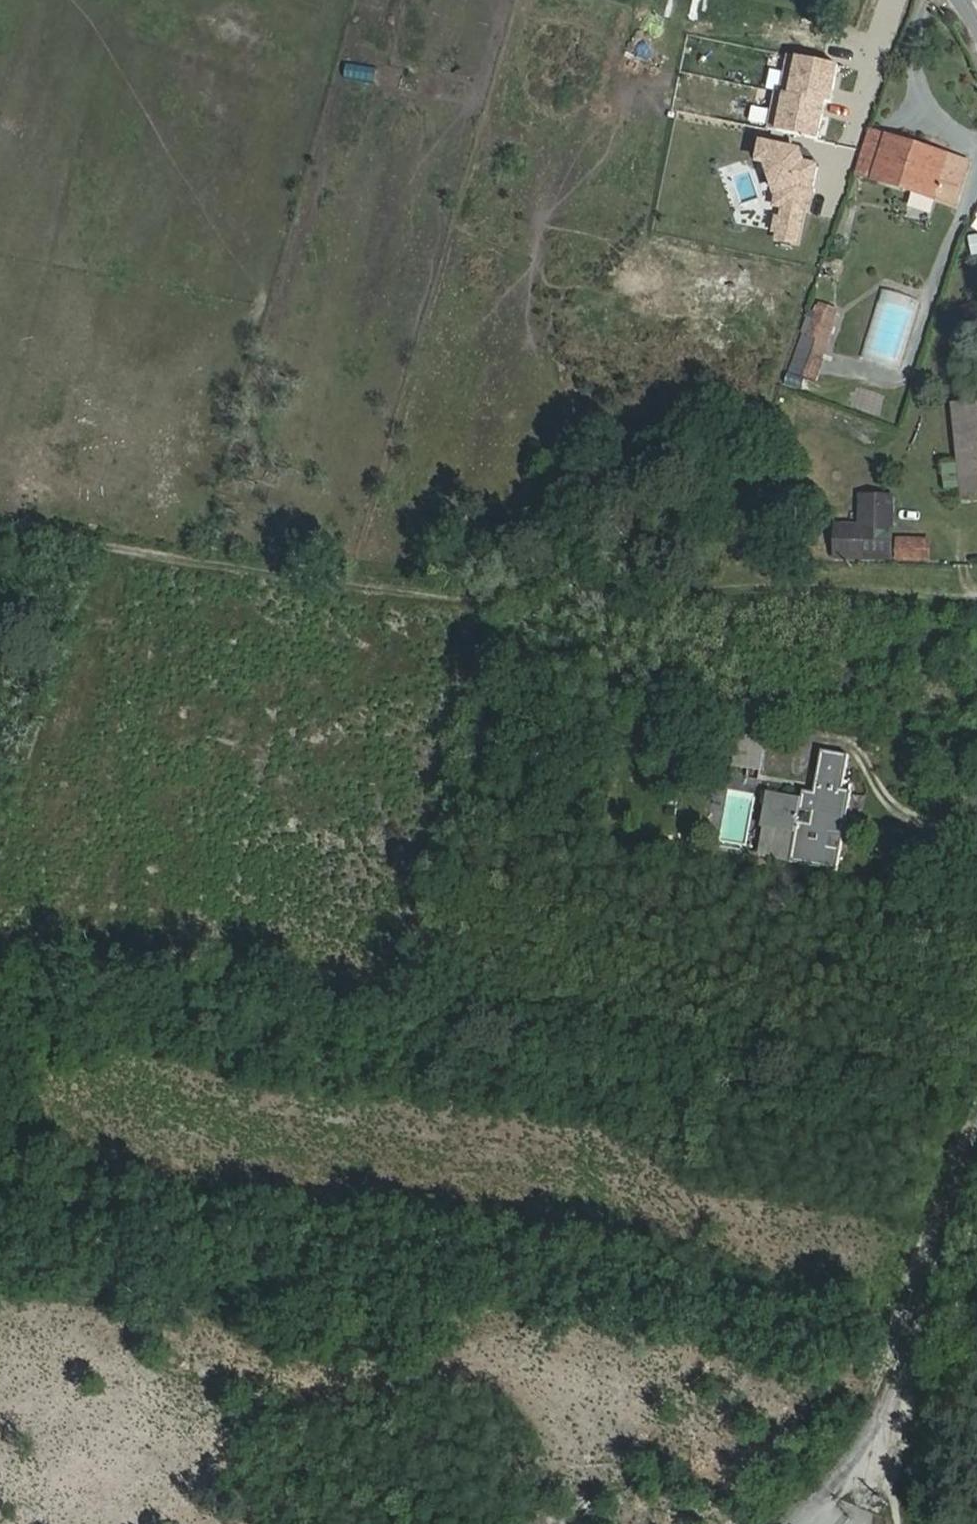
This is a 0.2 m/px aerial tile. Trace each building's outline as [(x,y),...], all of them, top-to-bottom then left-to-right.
[(873,132),(860,173),(956,204),(969,163),(873,132)] [(814,378),(822,355),(838,311),(822,305),(810,337),(805,335),(792,370),(814,378)] [(956,403),(966,500),(976,499),(976,401),(956,403)] [(838,556),(893,558),(895,497),(863,496),(862,525),(838,525),(838,556)] [(901,538),(900,558),(930,559),(931,539),(901,538)] [(764,746),(768,726),(743,721),(739,741),(764,746)] [(760,768),(764,746),(739,741),(735,764),(760,768)] [(793,862),(838,871),(853,791),(843,789),(849,756),(823,751),(816,793),(806,791),(804,800),(771,795),(766,824),(798,831),(793,862)]
